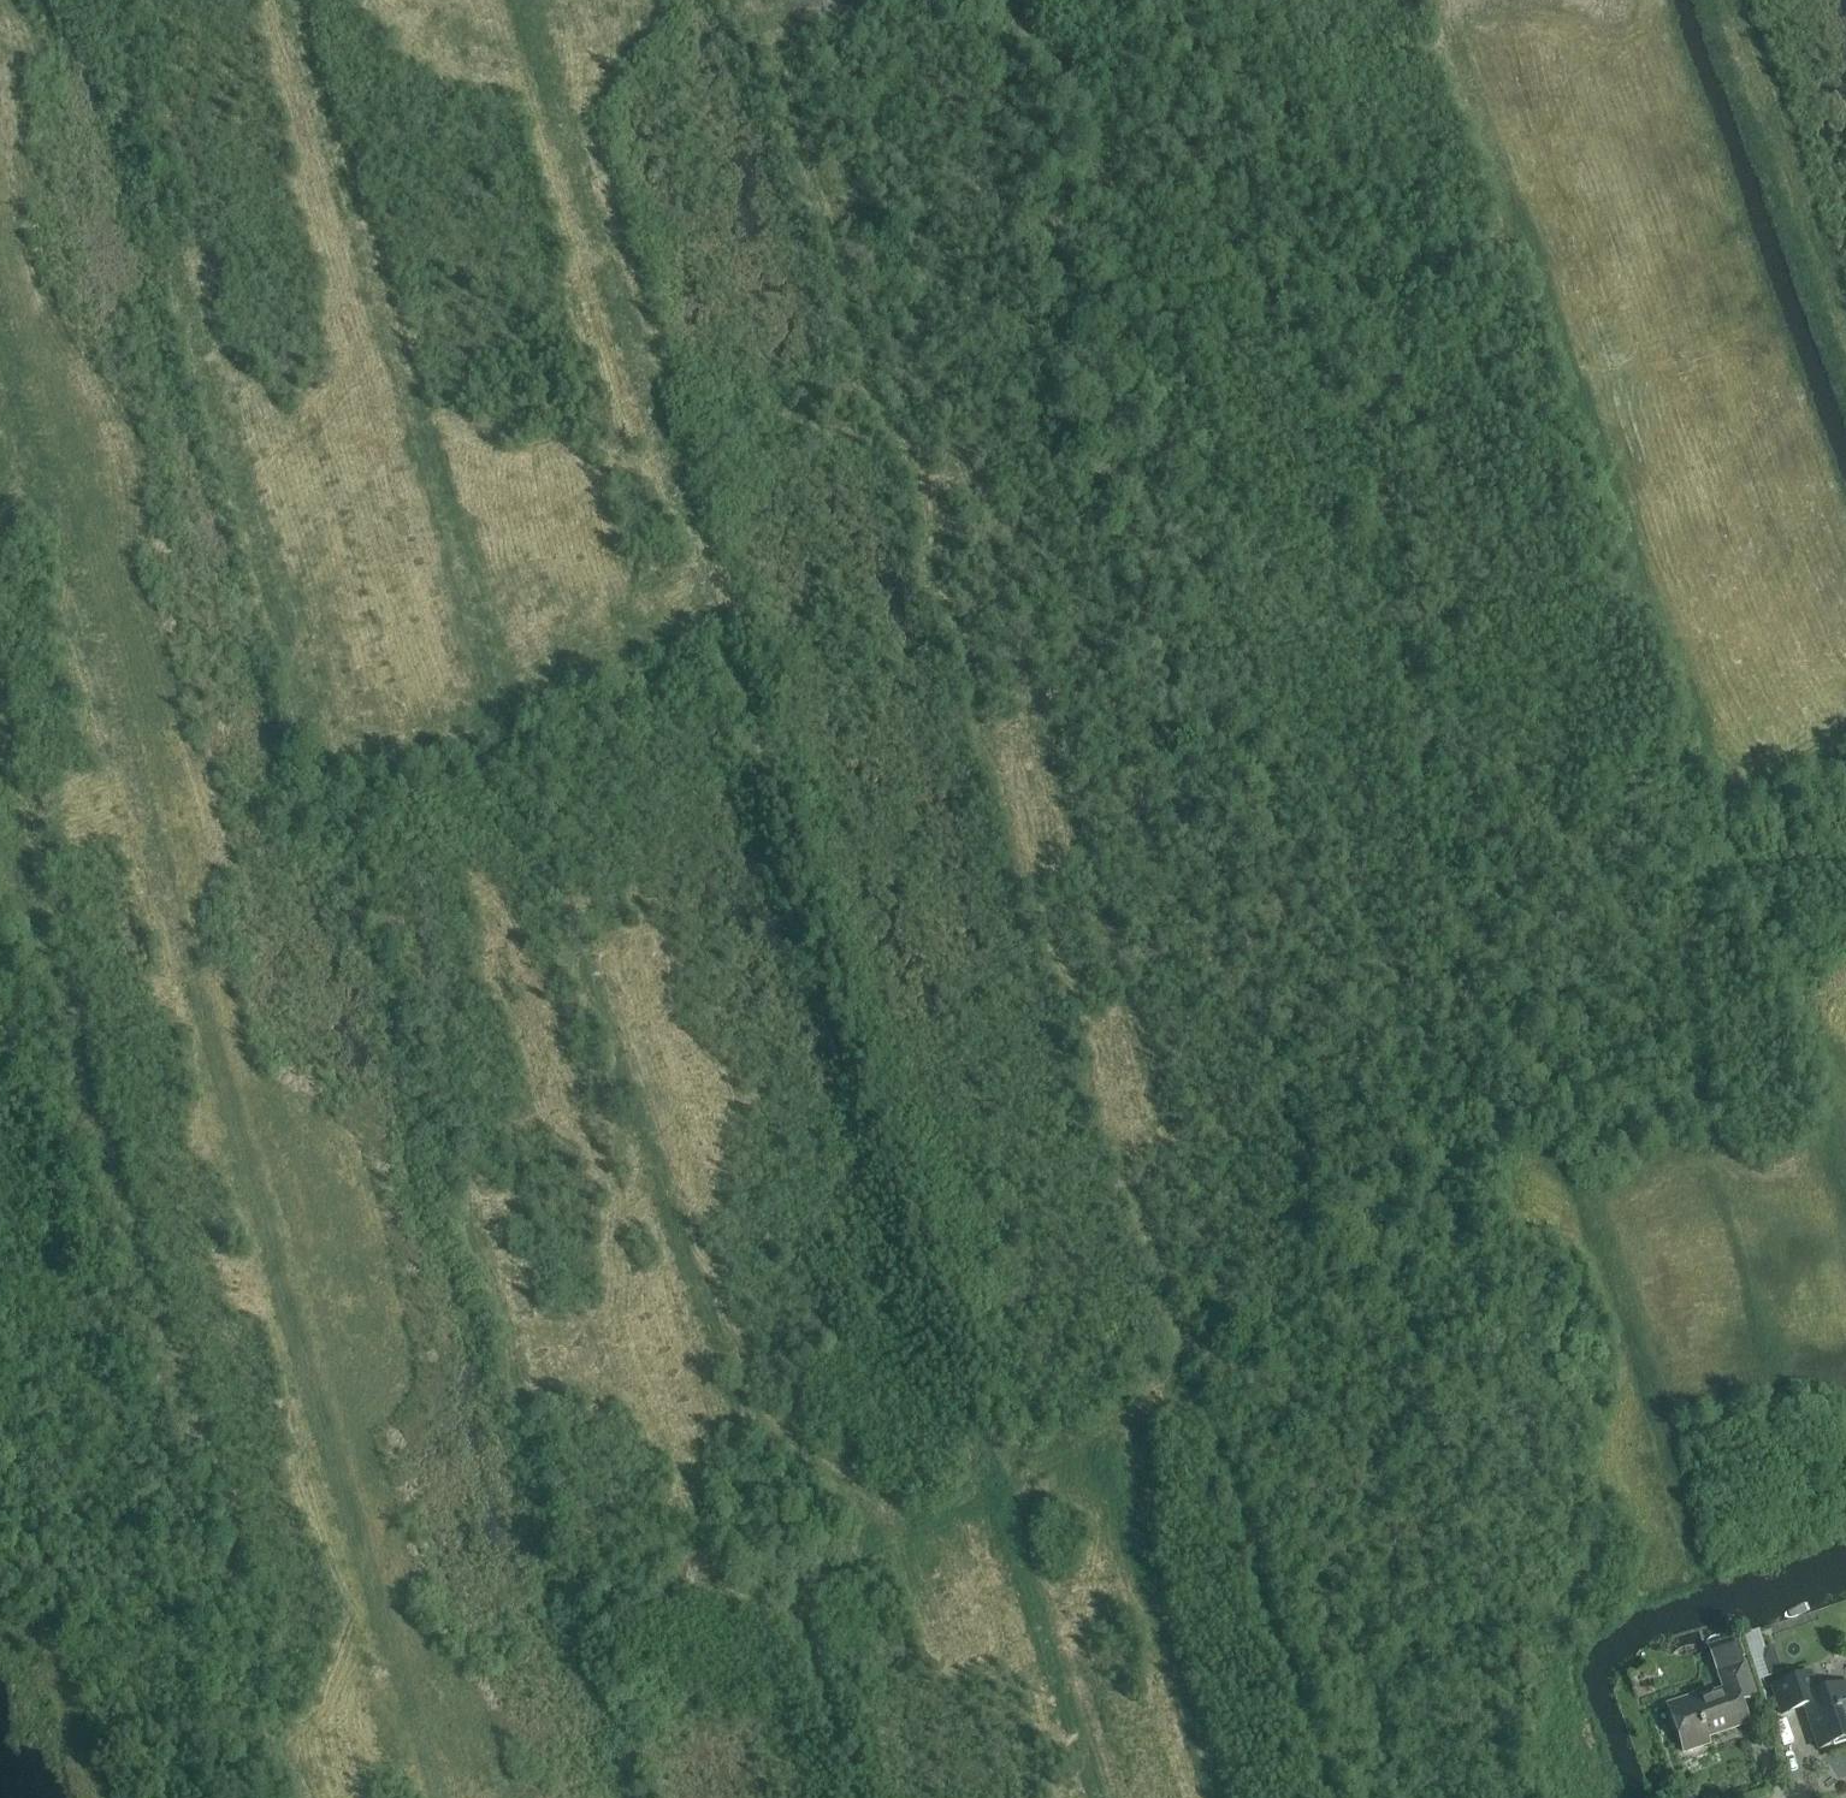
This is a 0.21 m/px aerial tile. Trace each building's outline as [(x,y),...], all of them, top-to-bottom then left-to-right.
[(1755,1699),(1744,1667),(1734,1638),(1710,1646),(1720,1675),(1725,1692),(1695,1702),(1693,1697),(1669,1705),(1684,1751),(1709,1743),(1707,1739),(1748,1725),(1741,1704),(1755,1699)] [(1845,1741),(1845,1684),(1816,1694),(1810,1675),(1772,1688),(1781,1715),(1804,1707),(1819,1750),(1845,1741)]
